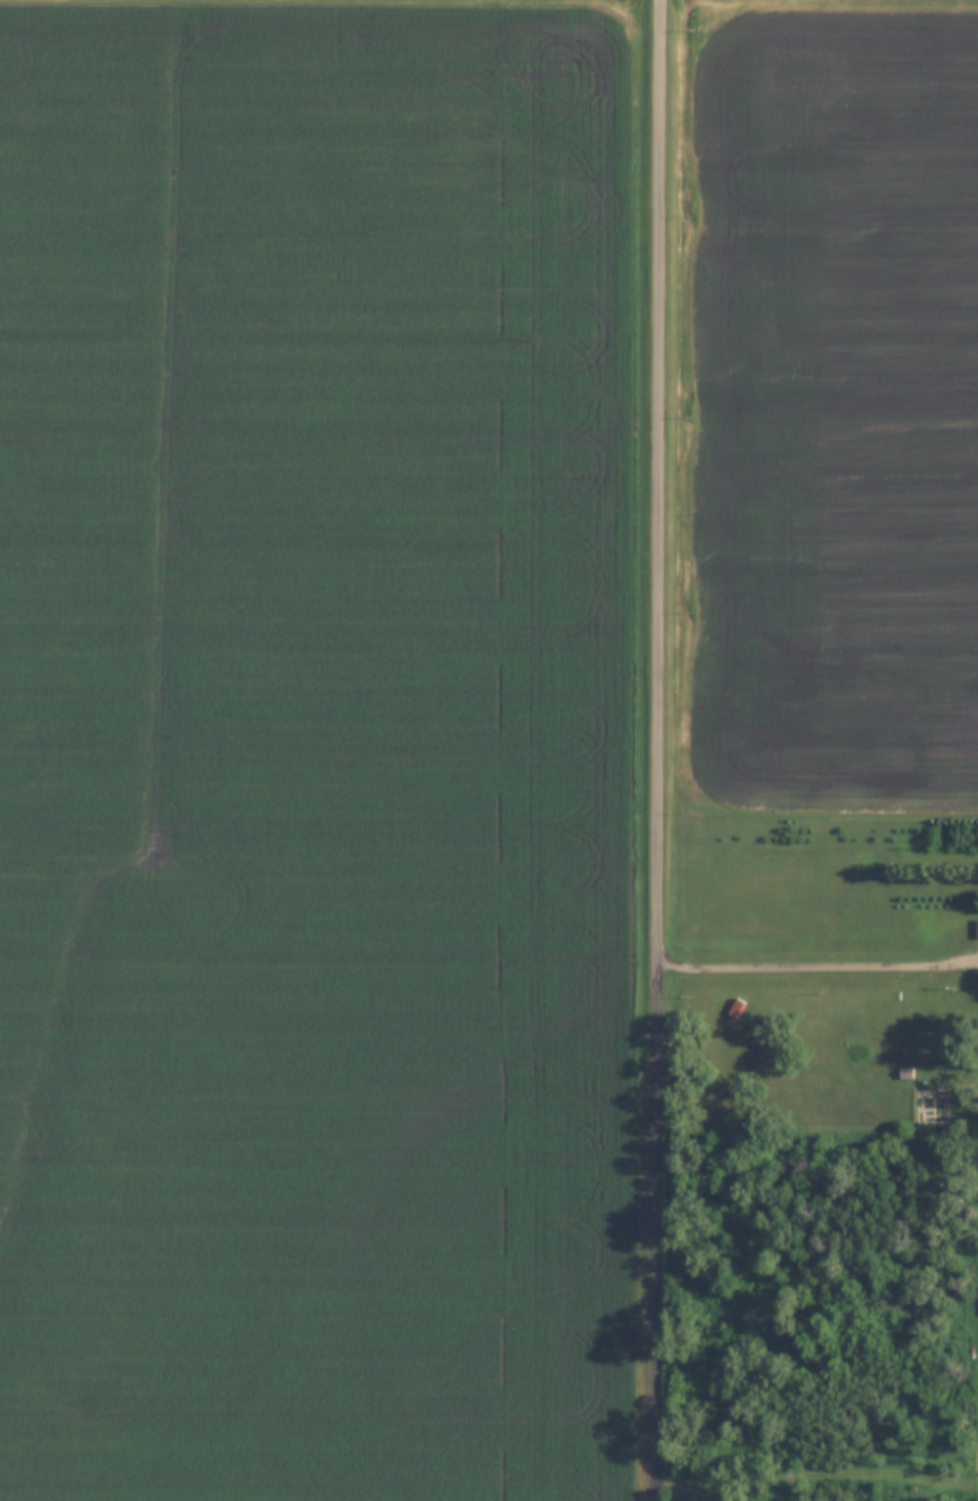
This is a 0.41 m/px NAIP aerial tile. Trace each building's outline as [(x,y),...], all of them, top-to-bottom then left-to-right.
[(739,1019),(747,1003),(737,998),(729,1014),(739,1019)]
